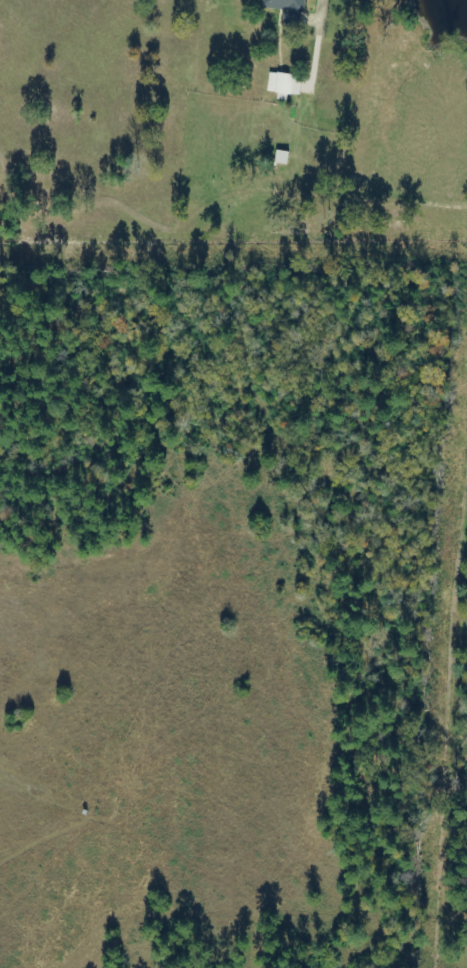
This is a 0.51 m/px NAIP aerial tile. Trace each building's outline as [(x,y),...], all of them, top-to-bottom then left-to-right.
[(264,8),(287,11),(285,26),(304,29),(308,0),(265,0),(264,8)] [(304,75),(271,74),(270,92),(279,93),(279,95),(303,97),(304,75)]
